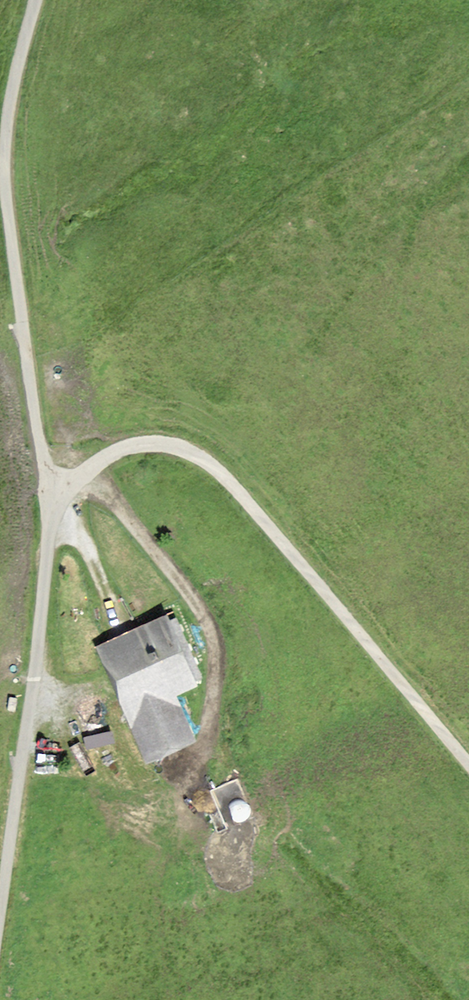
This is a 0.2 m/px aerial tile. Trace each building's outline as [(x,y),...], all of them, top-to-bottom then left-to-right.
[(169,616),(99,646),(149,760),(192,742),(171,695),(199,684),(169,616)]
